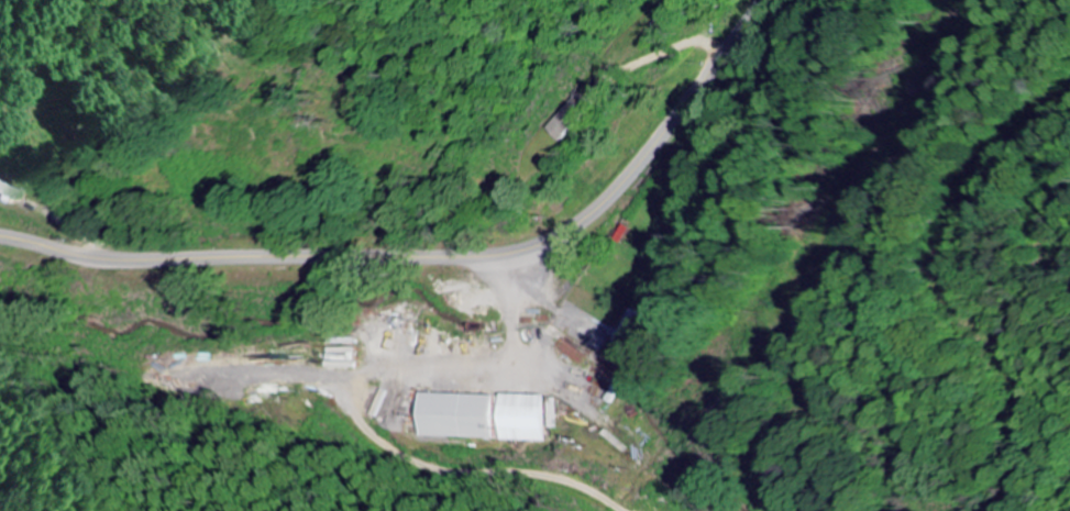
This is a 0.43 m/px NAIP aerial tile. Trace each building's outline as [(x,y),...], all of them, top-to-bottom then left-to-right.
[(550,128),(565,143),(592,115),(576,100),(550,128)] [(501,396),(426,394),(425,438),(500,440),(501,396)] [(559,397),(507,395),(506,442),(551,443),(551,430),(558,430),(559,397)]
